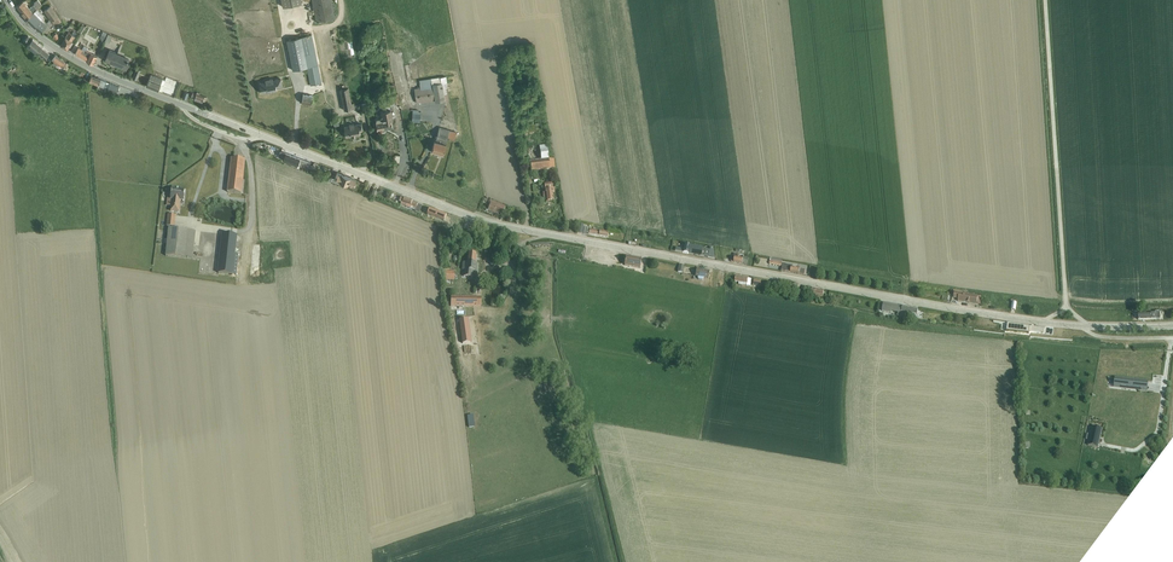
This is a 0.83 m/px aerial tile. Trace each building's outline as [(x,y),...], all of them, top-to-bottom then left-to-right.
[(17,5),(20,10),(27,18),(34,11),(37,9),(41,5),(42,4),(39,0),(36,0),(34,2),(35,3),(29,7),(23,0),(17,5)] [(316,22),(336,18),(332,0),(312,0),(316,22)] [(51,5),(44,10),(52,21),(58,17),(59,16),(51,5)] [(37,9),(34,11),(42,19),(44,16),(37,9)] [(34,11),(27,18),(35,26),(41,31),(46,24),(42,19),(34,11)] [(58,17),(52,21),(56,25),(61,21),(58,17)] [(61,44),(67,48),(70,44),(70,45),(73,40),(72,40),(77,32),(74,30),(72,33),(69,31),(66,36),(61,44)] [(29,35),(24,40),(28,44),(27,44),(37,53),(37,52),(45,59),(50,53),(42,47),(43,46),(33,38),(32,38),(29,35)] [(312,35),(287,40),(290,57),(293,70),(307,67),(318,65),(316,52),(312,35)] [(79,46),(75,53),(87,60),(94,63),(98,55),(87,49),(86,51),(82,48),(79,46)] [(110,49),(105,60),(126,68),(129,62),(128,62),(130,57),(110,49)] [(56,54),(53,58),(55,60),(53,63),(55,65),(57,63),(64,67),(67,63),(56,54)] [(388,66),(385,68),(390,105),(399,103),(398,94),(396,94),(390,62),(387,62),(388,66)] [(318,65),(307,67),(311,85),(322,83),(318,65)] [(136,68),(133,76),(137,78),(140,70),(147,72),(148,70),(148,69),(143,67),(140,66),(139,67),(137,67),(136,68)] [(151,74),(147,85),(158,90),(161,84),(161,83),(162,84),(163,84),(164,83),(166,80),(151,74)] [(91,75),(89,81),(104,87),(105,86),(108,87),(108,88),(117,92),(119,86),(97,77),(95,76),(91,75)] [(441,77),(431,78),(432,86),(435,100),(435,102),(450,100),(446,76),(441,77)] [(262,81),(259,82),(262,93),(264,92),(269,91),(277,89),(276,87),(279,86),(281,86),(283,86),(281,78),(279,78),(273,79),(273,78),(265,79),(266,81),(262,81)] [(420,88),(414,88),(417,103),(435,100),(432,86),(431,78),(419,80),(420,88)] [(323,88),(312,90),(314,95),(316,105),(326,103),(323,88)] [(349,88),(340,90),(344,110),(355,108),(354,103),(352,103),(349,88)] [(193,92),(191,97),(195,98),(194,99),(202,102),(203,100),(205,101),(207,97),(200,94),(200,93),(197,92),(197,93),(193,92)] [(303,94),(300,116),(307,117),(308,113),(310,113),(313,96),(314,95),(313,95),(303,94)] [(376,123),(373,123),(374,131),(378,130),(378,131),(393,128),(391,121),(394,120),(392,110),(381,112),(382,117),(381,118),(377,119),(376,121),(376,123)] [(413,110),(412,121),(420,122),(421,112),(419,112),(419,111),(418,111),(418,110),(415,110),(413,110)] [(345,131),(344,132),(345,135),(346,136),(346,137),(353,136),(356,136),(356,135),(361,134),(360,130),(363,130),(362,123),(354,124),(354,123),(349,123),(349,125),(344,126),(345,131)] [(432,149),(432,151),(433,151),(433,152),(435,153),(436,152),(443,154),(448,137),(450,130),(440,127),(436,140),(435,140),(432,149)] [(450,130),(448,137),(455,139),(457,132),(450,130)] [(547,153),(546,149),(540,150),(539,146),(529,147),(530,155),(547,153)] [(281,150),(279,156),(284,157),(283,160),(294,164),(297,166),(298,164),(308,169),(309,167),(310,164),(310,163),(311,162),(299,157),(295,156),(281,150)] [(531,155),(532,170),(550,170),(550,154),(531,155)] [(232,158),(228,192),(229,192),(241,193),(245,160),(232,158)] [(337,172),(334,179),(348,184),(355,186),(356,183),(355,183),(356,180),(351,178),(351,177),(337,172)] [(546,193),(543,193),(544,198),(546,198),(546,202),(554,201),(553,193),(555,192),(554,189),(556,189),(555,184),(554,184),(554,183),(545,184),(546,193)] [(167,198),(167,206),(171,206),(171,212),(180,213),(181,200),(185,201),(185,188),(171,188),(171,198),(167,198)] [(401,197),(399,202),(400,202),(401,203),(401,205),(406,207),(415,211),(415,212),(419,213),(422,207),(422,206),(418,205),(418,204),(401,197)] [(490,201),(486,210),(498,215),(499,212),(503,213),(506,207),(490,201)] [(430,209),(427,215),(444,222),(447,215),(430,209)] [(167,218),(167,226),(175,227),(176,219),(176,215),(168,214),(167,218)] [(168,228),(166,256),(185,257),(193,258),(196,231),(188,230),(168,228)] [(222,234),(217,273),(233,275),(235,263),(238,263),(239,254),(236,254),(237,235),(222,234)] [(684,256),(684,253),(709,257),(711,249),(684,245),(684,248),(676,247),(674,254),(684,256)] [(610,263),(612,255),(589,250),(588,257),(606,261),(605,262),(610,263)] [(463,262),(462,270),(464,270),(463,276),(477,277),(478,264),(476,263),(477,254),(468,253),(467,262),(463,262)] [(628,269),(635,270),(636,268),(641,269),(642,261),(627,259),(626,266),(628,266),(628,269)] [(771,259),(770,266),(782,268),(783,265),(782,265),(782,261),(771,259)] [(704,281),(705,278),(709,278),(710,272),(698,270),(697,280),(704,281)] [(455,271),(444,271),(444,280),(455,280),(455,271)] [(748,286),(749,278),(737,275),(736,281),(740,282),(739,284),(748,286)] [(955,292),(954,298),(958,299),(958,301),(981,305),(982,297),(955,292)] [(451,297),(451,307),(461,307),(481,307),(481,297),(456,297),(451,297)] [(902,312),(899,312),(898,314),(901,315),(900,315),(907,317),(908,313),(917,315),(918,310),(903,307),(902,312)] [(469,318),(460,319),(463,343),(472,342),(469,318)] [(1032,327),(1010,324),(1009,330),(1010,330),(1009,333),(1020,334),(1020,333),(1025,334),(1025,337),(1030,338),(1032,327)] [(1115,379),(1114,388),(1147,392),(1148,382),(1141,382),(1115,379)] [(1103,429),(1092,427),(1088,445),(1098,448),(1103,429)]
